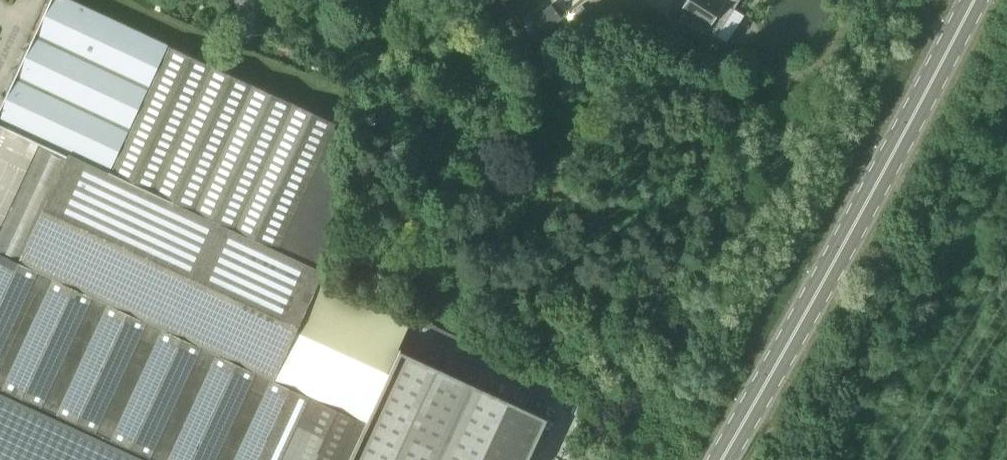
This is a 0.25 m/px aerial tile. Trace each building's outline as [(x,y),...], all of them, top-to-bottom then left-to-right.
[(344,131),(74,0),(52,0),(43,18),(3,106),(0,112),(0,119),(71,151),(20,260),(0,251),(0,385),(161,459),(354,459),(372,423),(311,395),(276,379),(326,273),(328,270),(330,272),(344,131)] [(722,0),(687,0),(681,8),(686,11),(680,19),(679,20),(715,38),(735,8),(722,0)] [(735,8),(740,0),(722,0),(735,8)] [(543,32),(562,17),(552,5),(533,19),(543,32)] [(551,417),(405,350),(372,423),(354,459),(531,459),(551,417)] [(0,385),(0,459),(161,459),(0,385)]
